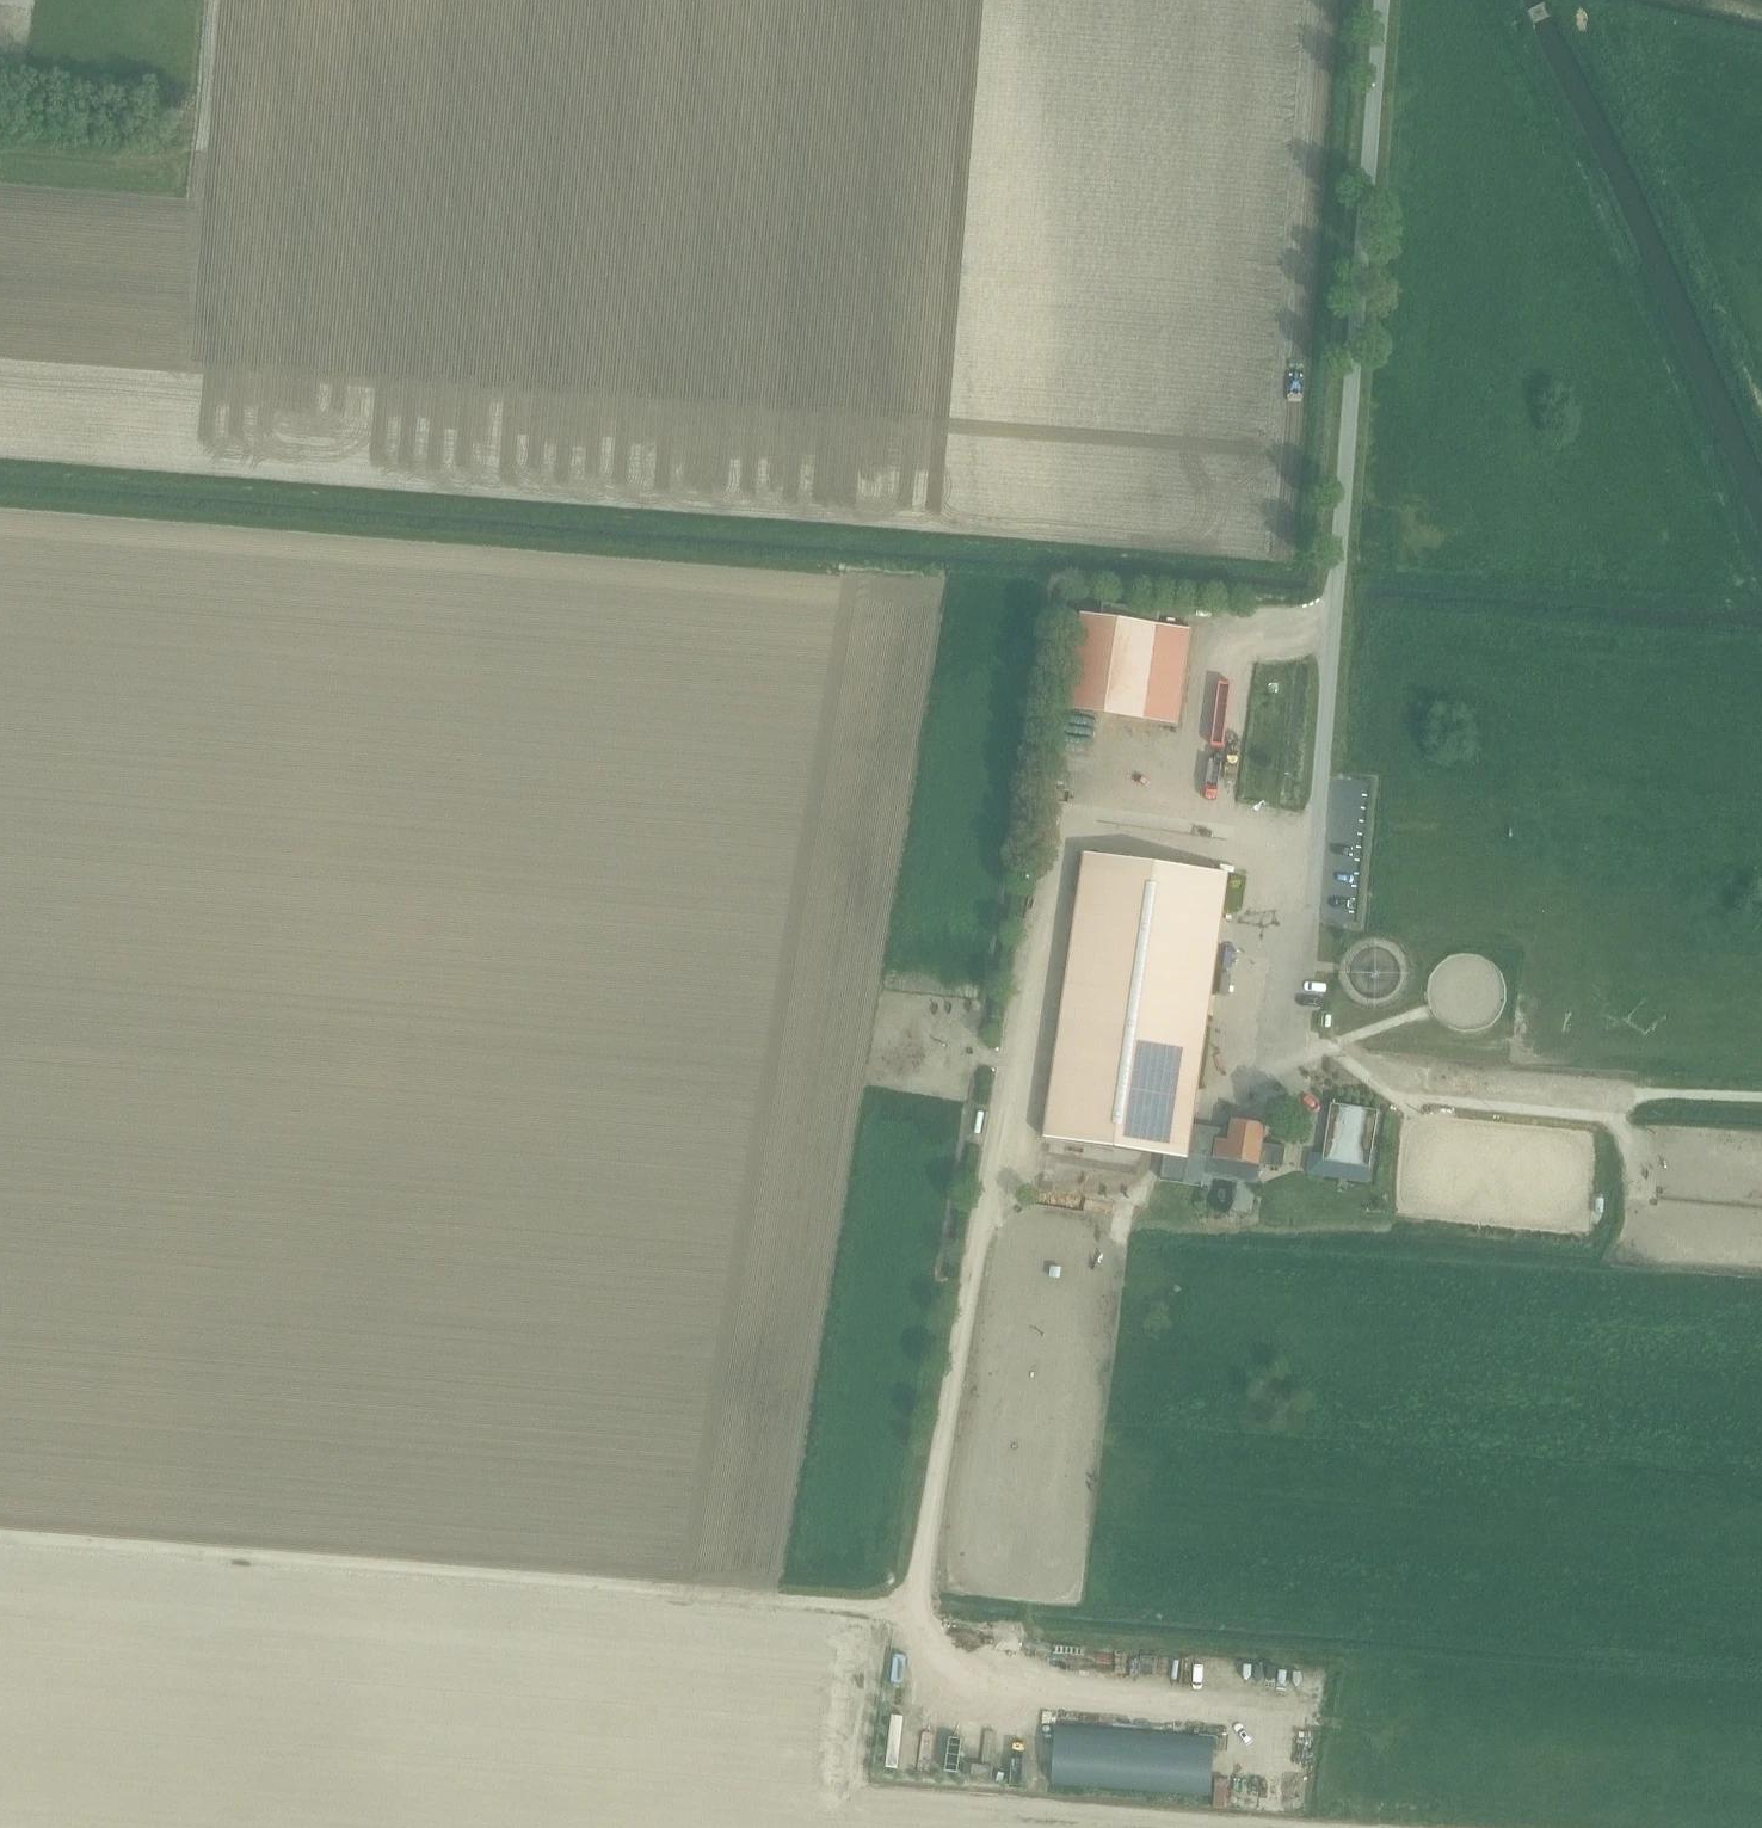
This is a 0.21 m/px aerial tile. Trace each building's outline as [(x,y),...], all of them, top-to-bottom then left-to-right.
[(1082,614),(1068,709),(1145,720),(1158,625),(1082,614)] [(1086,854),(1045,1138),(1164,1155),(1161,1179),(1184,1183),(1188,1153),(1283,1168),(1286,1147),(1263,1143),(1266,1125),(1233,1120),(1231,1131),(1192,1125),(1231,874),(1086,854)] [(1332,1105),(1323,1162),(1371,1168),(1380,1111),(1332,1105)] [(1056,1725),(1052,1785),(1211,1796),(1216,1737),(1056,1725)]
